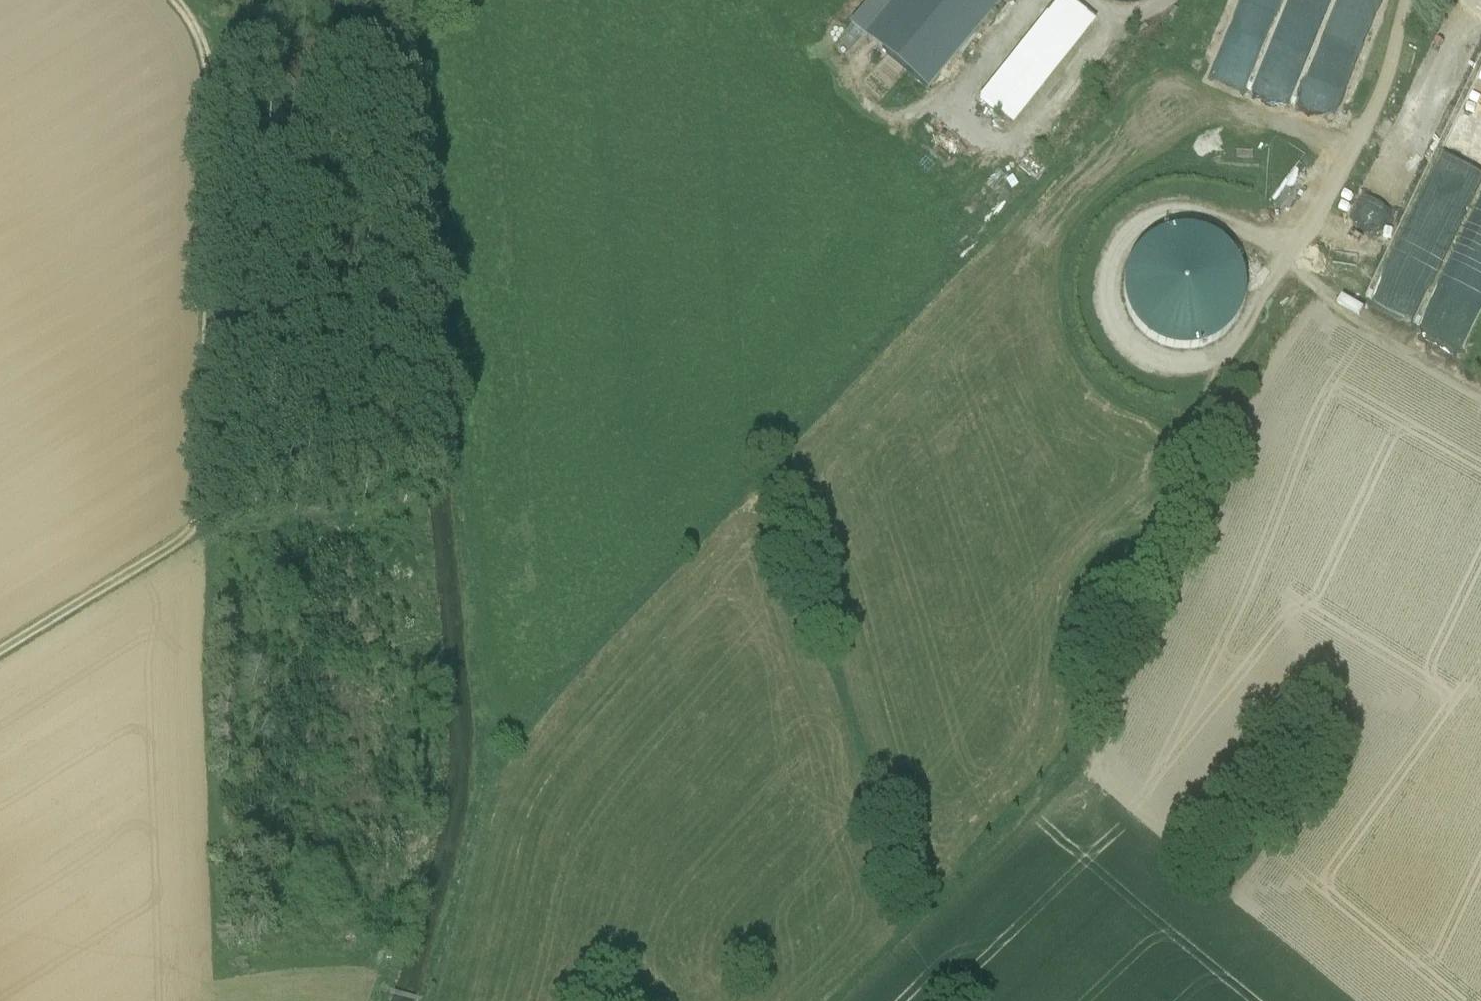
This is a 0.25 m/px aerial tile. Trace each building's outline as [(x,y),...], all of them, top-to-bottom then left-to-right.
[(925,92),(1003,0),(870,0),(847,27),(925,92)] [(1317,25),(1325,0),(1301,0),(1296,18),(1317,25)] [(1077,9),(994,112),(1012,127),(1094,23),(1077,9)] [(1398,146),(1420,155),(1445,88),(1459,94),(1480,36),(1480,27),(1448,14),(1398,146)] [(1326,66),(1317,89),(1350,102),(1361,76),(1342,68),(1340,72),(1326,66)] [(1403,226),(1430,238),(1429,231),(1437,235),(1436,222),(1440,222),(1440,211),(1466,223),(1480,222),(1480,136),(1479,136),(1479,135),(1480,130),(1480,121),(1454,109),(1403,226)] [(1160,233),(1147,240),(1135,251),(1127,264),(1123,279),(1122,294),(1125,309),(1132,323),(1142,335),(1154,344),(1169,349),(1184,351),(1199,349),(1214,343),(1226,334),(1236,322),(1242,308),(1245,293),(1244,278),(1239,263),(1230,250),(1219,240),(1205,232),(1190,229),(1175,229),(1160,233)] [(1470,240),(1459,241),(1446,271),(1480,286),(1480,245),(1470,240)]
